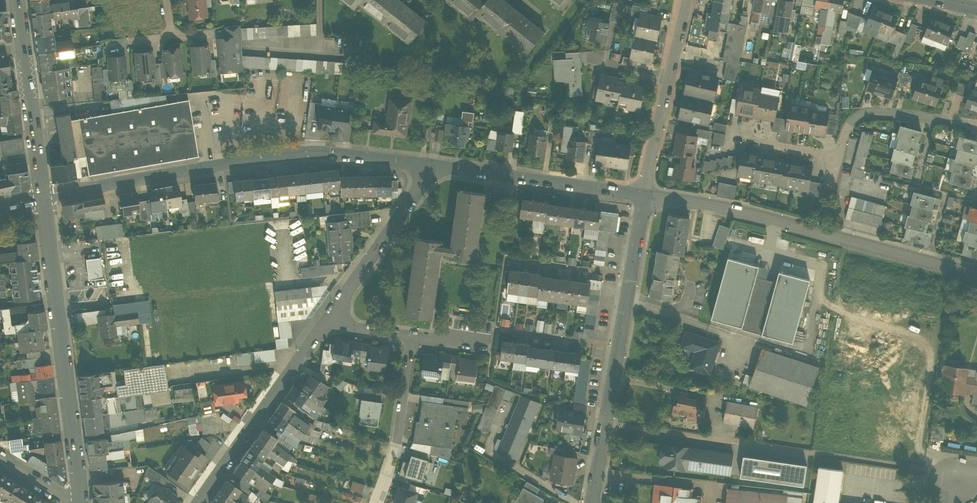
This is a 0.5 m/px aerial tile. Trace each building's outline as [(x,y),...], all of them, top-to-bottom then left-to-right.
[(48,0),(30,0),(31,9),(31,14),(49,11),(49,6),(48,0)] [(190,18),(206,17),(205,7),(204,0),(188,0),(190,18)] [(360,3),(359,3),(362,0),(344,0),(355,9),(360,3)] [(359,3),(360,3),(384,23),(400,4),(396,0),(362,0),(359,3)] [(527,54),(545,32),(533,23),(531,25),(504,3),(506,1),(504,0),(448,0),(472,19),(477,14),(527,54)] [(564,9),(571,0),(552,0),(564,9)] [(712,20),(728,23),(729,13),(721,12),(723,0),(715,0),(713,13),(712,20)] [(721,12),(729,13),(732,0),(723,0),(721,12)] [(763,0),(756,0),(753,11),(761,12),(763,0)] [(771,0),(763,0),(761,12),(768,14),(771,0)] [(779,35),(780,31),(788,33),(790,20),(794,21),(795,12),(791,12),(793,0),(779,0),(777,15),(773,34),(779,35)] [(822,9),(829,10),(830,0),(817,0),(815,7),(822,9)] [(829,10),(835,11),(842,12),(844,0),(830,0),(829,10)] [(49,11),(69,9),(68,1),(51,3),(52,5),(49,6),(49,11)] [(415,12),(402,1),(400,4),(414,14),(415,12)] [(533,23),(506,1),(504,3),(531,25),(533,23)] [(414,14),(400,4),(384,23),(410,44),(428,22),(415,12),(414,14)] [(640,13),(646,14),(648,8),(633,5),(631,12),(639,14),(640,13)] [(69,9),(49,11),(50,17),(52,17),(53,19),(70,16),(70,18),(78,17),(79,26),(90,25),(88,11),(88,6),(74,8),(69,9)] [(610,21),(618,22),(621,9),(612,7),(610,21)] [(866,25),(868,26),(878,30),(885,12),(873,8),(866,25)] [(825,29),(829,10),(822,9),(818,32),(822,33),(825,29)] [(832,30),(835,11),(829,10),(825,29),(832,30)] [(8,25),(6,11),(0,12),(0,26),(8,25)] [(31,14),(34,35),(52,33),(51,24),(50,17),(49,11),(31,14)] [(757,22),(759,23),(761,12),(753,11),(752,22),(757,22)] [(848,11),(847,21),(847,25),(857,29),(862,17),(848,11)] [(712,20),(713,13),(707,12),(704,28),(710,29),(712,20)] [(768,14),(761,12),(759,23),(766,24),(768,14)] [(885,12),(878,30),(888,34),(891,35),(893,29),(898,17),(885,12)] [(635,35),(635,36),(657,40),(657,41),(660,27),(659,27),(660,19),(662,19),(662,18),(646,14),(640,13),(639,14),(642,14),(638,35),(635,35)] [(741,15),(739,25),(746,26),(748,16),(741,15)] [(924,35),(936,40),(942,23),(931,18),(924,35)] [(590,39),(606,42),(610,24),(590,19),(588,26),(592,27),(590,39)] [(712,20),(710,29),(718,31),(729,33),(730,23),(728,23),(712,20)] [(846,35),(847,25),(847,21),(840,21),(839,34),(846,35)] [(912,22),(907,34),(913,36),(918,25),(912,22)] [(744,36),(746,26),(739,25),(730,23),(729,33),(744,36)] [(954,27),(942,23),(936,40),(947,45),(954,27)] [(0,26),(0,41),(10,40),(8,25),(0,26)] [(241,40),(240,28),(240,25),(227,26),(228,37),(234,37),(234,42),(241,42),(241,40)] [(876,36),(878,30),(868,26),(866,32),(876,36)] [(716,41),(718,31),(710,29),(708,40),(716,41)] [(821,44),(829,45),(832,30),(825,29),(822,33),(822,38),(821,44)] [(904,42),(907,34),(893,29),(891,35),(888,34),(887,39),(903,45),(904,42)] [(887,39),(888,34),(878,30),(876,36),(886,40),(887,39)] [(970,32),(967,38),(963,49),(968,52),(976,34),(970,32)] [(36,53),(54,51),(54,45),(52,33),(34,35),(36,53)] [(723,62),(727,62),(739,65),(744,36),(729,33),(723,62)] [(913,36),(907,34),(904,42),(910,44),(913,36)] [(933,46),(936,40),(924,35),(922,42),(933,46)] [(652,63),(657,41),(657,40),(635,36),(637,37),(632,58),(630,57),(630,58),(638,60),(643,61),(643,60),(651,61),(651,63),(652,63)] [(957,47),(963,49),(967,38),(961,36),(957,47)] [(218,38),(222,73),(223,73),(223,70),(235,69),(235,72),(236,72),(235,56),(236,55),(234,42),(234,37),(228,37),(228,39),(219,40),(219,38),(218,38)] [(56,45),(54,45),(54,51),(73,48),(72,44),(72,40),(56,42),(56,45)] [(947,45),(936,40),(933,46),(945,50),(947,45)] [(235,56),(236,72),(242,71),(242,67),(241,55),(241,42),(234,42),(236,55),(235,56)] [(688,44),(687,51),(700,52),(701,46),(688,44)] [(191,47),(194,73),(209,71),(210,71),(209,60),(207,45),(191,47)] [(73,48),(54,51),(55,56),(58,55),(58,58),(74,56),(73,48)] [(165,62),(166,77),(167,77),(169,77),(169,76),(182,74),(179,49),(180,49),(180,48),(179,48),(163,50),(163,51),(165,62)] [(39,71),(41,70),(56,68),(55,56),(54,51),(36,53),(39,71)] [(135,53),(138,79),(151,77),(152,78),(154,78),(153,77),(154,77),(153,64),(151,51),(135,53)] [(569,77),(571,95),(583,94),(580,52),(566,53),(567,59),(554,60),(555,78),(569,77)] [(621,54),(612,52),(610,59),(620,61),(621,54)] [(818,60),(828,62),(830,55),(819,53),(818,60)] [(12,89),(10,77),(8,75),(10,72),(7,56),(4,54),(0,54),(0,91),(12,89)] [(104,89),(105,91),(126,89),(127,89),(126,81),(124,55),(123,55),(120,55),(120,56),(109,56),(109,64),(108,64),(110,80),(104,81),(104,83),(104,89)] [(242,67),(250,68),(251,56),(250,56),(242,55),(241,55),(242,67)] [(622,64),(637,67),(638,60),(630,58),(630,57),(624,56),(622,64)] [(797,60),(796,66),(811,70),(813,64),(797,60)] [(165,62),(159,63),(153,64),(154,77),(153,77),(154,78),(154,84),(161,83),(167,82),(167,77),(166,77),(165,62)] [(727,62),(725,73),(736,76),(739,65),(727,62)] [(362,63),(354,63),(354,75),(360,75),(362,63)] [(105,100),(105,94),(105,91),(104,89),(104,83),(104,81),(103,77),(103,72),(103,66),(91,67),(92,73),(92,78),(93,84),(93,90),(94,95),(94,101),(105,100)] [(66,67),(56,68),(41,70),(42,82),(41,82),(42,88),(43,88),(45,100),(70,97),(69,88),(72,87),(72,86),(69,87),(68,81),(71,81),(70,76),(67,76),(66,68),(69,68),(69,67),(66,67)] [(691,71),(685,95),(712,101),(718,77),(691,71)] [(901,88),(902,85),(906,73),(900,71),(897,80),(895,86),(901,88)] [(735,82),(736,76),(725,73),(723,79),(735,82)] [(882,95),(891,98),(895,86),(897,80),(880,74),(880,76),(872,73),(870,78),(866,89),(882,94),(882,95)] [(913,76),(906,73),(902,85),(909,87),(913,76)] [(611,98),(619,100),(623,83),(624,80),(623,80),(603,76),(600,87),(598,98),(610,101),(611,98)] [(126,89),(126,98),(134,97),(132,80),(126,81),(127,89),(126,89)] [(912,98),(924,102),(930,84),(918,80),(912,98)] [(959,82),(956,91),(955,94),(962,96),(966,84),(959,82)] [(624,83),(623,83),(619,100),(619,103),(618,103),(619,103),(627,105),(627,107),(638,110),(639,110),(641,99),(643,87),(624,83)] [(942,88),(930,84),(924,102),(936,106),(942,88)] [(592,97),(598,98),(600,87),(595,85),(592,97)] [(779,98),(761,94),(762,90),(742,86),(740,96),(739,95),(736,113),(756,117),(774,121),(775,121),(775,117),(779,98)] [(537,88),(528,87),(527,96),(536,97),(537,88)] [(952,101),(955,94),(956,91),(950,88),(946,99),(952,101)] [(2,115),(5,115),(19,113),(16,89),(0,92),(0,100),(1,110),(2,115)] [(976,110),(976,91),(974,90),(972,89),(966,107),(976,110)] [(109,100),(111,112),(167,103),(165,95),(134,97),(126,98),(109,100)] [(707,124),(712,101),(685,95),(680,118),(707,124)] [(322,103),(321,106),(319,121),(318,128),(331,130),(334,108),(335,100),(322,98),(321,103),(322,103)] [(111,112),(70,119),(76,158),(79,157),(85,156),(88,176),(160,163),(198,157),(193,124),(189,99),(167,103),(111,112)] [(374,132),(406,137),(411,101),(391,99),(387,123),(375,121),(374,132)] [(636,121),(642,122),(647,100),(641,99),(639,110),(638,110),(636,121)] [(335,100),(334,108),(347,110),(348,107),(355,108),(356,103),(335,100)] [(312,120),(319,121),(321,106),(322,103),(321,103),(314,102),(312,120)] [(786,129),(796,131),(800,106),(790,105),(789,115),(787,116),(788,118),(788,119),(787,119),(786,129)] [(811,108),(800,106),(796,131),(807,132),(810,111),(811,108)] [(346,125),(353,126),(355,108),(348,107),(347,110),(348,110),(346,125)] [(347,110),(334,108),(331,130),(345,132),(346,125),(348,110),(347,110)] [(516,110),(515,118),(524,119),(525,112),(516,110)] [(464,121),(463,126),(469,126),(470,122),(473,122),(475,113),(463,111),(462,118),(462,120),(464,121)] [(807,132),(825,135),(825,134),(825,133),(827,119),(828,113),(810,111),(807,132)] [(19,113),(5,115),(7,123),(8,134),(22,132),(20,113),(19,113)] [(67,159),(76,158),(70,119),(69,114),(55,116),(58,129),(63,163),(68,163),(67,159)] [(462,120),(462,118),(448,116),(447,123),(450,124),(453,124),(463,126),(464,121),(462,120)] [(772,130),(779,132),(782,118),(775,117),(775,121),(774,121),(772,130)] [(514,133),(522,134),(524,119),(515,118),(513,133),(514,133)] [(787,119),(782,118),(779,132),(786,133),(786,129),(787,119)] [(548,131),(555,132),(557,120),(550,119),(548,130),(548,131)] [(825,133),(836,135),(838,121),(827,119),(825,133)] [(713,129),(726,132),(727,125),(714,122),(713,129)] [(422,139),(430,140),(430,139),(431,132),(432,125),(425,124),(422,139)] [(463,126),(453,124),(452,134),(451,143),(465,145),(466,138),(469,138),(470,127),(469,126),(463,126)] [(561,153),(569,153),(570,139),(573,139),(573,136),(575,126),(564,125),(561,153)] [(897,137),(899,138),(918,143),(918,142),(921,131),(900,125),(897,137)] [(492,129),(488,139),(498,140),(499,131),(492,129)] [(696,136),(708,138),(710,131),(698,129),(696,136)] [(499,131),(498,140),(497,149),(498,149),(511,151),(514,133),(513,133),(499,131)] [(601,138),(595,137),(595,132),(589,131),(588,142),(594,143),(593,149),(599,150),(600,142),(601,142),(601,138)] [(863,131),(861,137),(872,140),(873,134),(863,131)] [(713,143),(724,145),(726,134),(725,134),(715,132),(713,143)] [(683,155),(692,157),(697,137),(679,133),(675,153),(676,149),(684,151),(683,155)] [(529,154),(544,156),(547,136),(534,134),(532,134),(529,154)] [(958,148),(976,153),(976,141),(959,136),(956,147),(956,148),(958,148)] [(3,155),(25,152),(22,137),(0,141),(0,142),(3,155)] [(861,137),(860,143),(870,145),(872,140),(861,137)] [(899,138),(896,148),(896,149),(915,154),(917,155),(920,143),(918,142),(918,143),(899,138)] [(498,151),(498,149),(497,149),(498,140),(488,139),(487,150),(498,151)] [(568,159),(583,161),(585,141),(584,141),(573,139),(570,139),(569,153),(568,159)] [(597,164),(612,166),(615,144),(601,142),(600,142),(599,150),(597,164)] [(860,143),(858,148),(869,151),(870,145),(860,143)] [(629,146),(615,144),(612,166),(626,168),(628,154),(629,146)] [(858,148),(857,154),(867,157),(869,151),(858,148)] [(891,160),(893,160),(912,165),(913,165),(915,154),(896,149),(896,148),(894,148),(891,160)] [(955,159),(974,164),(974,165),(976,165),(976,161),(976,153),(958,148),(955,159)] [(739,175),(753,178),(757,156),(756,155),(750,154),(750,153),(744,152),(743,153),(739,175)] [(857,154),(855,160),(866,162),(867,157),(857,154)] [(690,167),(692,157),(683,155),(681,165),(677,164),(676,170),(678,170),(677,177),(692,180),(695,168),(690,167)] [(763,157),(757,156),(753,178),(752,180),(766,182),(770,159),(764,158),(763,157)] [(51,165),(53,182),(81,177),(79,157),(76,158),(67,159),(68,163),(63,163),(58,164),(51,165)] [(950,170),(952,171),(952,170),(971,175),(974,165),(974,164),(955,159),(953,158),(950,170)] [(776,160),(770,159),(766,182),(780,184),(784,162),(783,161),(778,160),(776,160)] [(855,160),(853,165),(859,167),(864,168),(866,162),(855,160)] [(914,165),(913,165),(912,165),(893,160),(890,172),(911,177),(914,165)] [(790,163),(784,162),(780,184),(780,185),(794,188),(798,165),(791,164),(790,163)] [(7,166),(10,191),(29,187),(26,164),(7,166)] [(804,166),(798,165),(794,188),(807,190),(808,190),(809,181),(812,168),(811,166),(805,165),(804,166)] [(851,176),(856,178),(859,167),(853,165),(851,176)] [(10,191),(7,166),(3,166),(5,179),(0,179),(0,193),(10,191)] [(864,168),(859,167),(856,178),(862,179),(865,168),(864,168)] [(322,190),(340,188),(339,177),(338,170),(320,172),(322,190)] [(973,176),(971,175),(952,170),(952,171),(949,182),(970,188),(973,176)] [(305,192),(322,190),(320,172),(303,174),(305,192)] [(288,194),(305,192),(303,174),(286,176),(288,194)] [(278,195),(288,194),(286,176),(268,178),(270,196),(278,195)] [(358,195),(375,195),(375,176),(357,177),(358,195)] [(392,176),(375,176),(375,195),(392,194),(392,191),(392,180),(392,176)] [(340,195),(358,195),(357,177),(339,177),(340,188),(340,195)] [(253,198),(270,196),(268,178),(251,179),(253,198)] [(235,200),(253,198),(251,179),(233,181),(233,182),(235,193),(235,200)] [(807,195),(814,196),(816,182),(809,181),(808,190),(807,190),(807,194),(807,195)] [(717,196),(723,197),(725,183),(719,182),(717,196)] [(824,183),(816,182),(814,196),(820,197),(824,183)] [(195,201),(218,199),(216,183),(193,185),(195,201)] [(731,184),(725,183),(723,197),(729,198),(731,184)] [(737,185),(731,184),(729,198),(735,199),(737,185)] [(178,185),(163,187),(167,208),(181,205),(180,199),(178,185)] [(154,210),(167,208),(163,187),(149,190),(150,199),(152,210),(154,210)] [(461,190),(453,248),(452,253),(451,257),(476,261),(485,194),(461,190)] [(120,194),(124,215),(139,213),(140,213),(138,202),(136,192),(120,194)] [(911,204),(912,205),(913,204),(932,209),(935,198),(914,192),(911,204)] [(289,202),(288,194),(278,195),(279,204),(289,202)] [(81,201),(83,211),(103,208),(105,207),(104,197),(81,201)] [(849,207),(854,209),(857,198),(851,197),(849,207)] [(863,200),(857,198),(854,209),(860,210),(863,200)] [(150,199),(144,201),(145,207),(150,221),(156,220),(154,210),(152,210),(150,199)] [(182,216),(189,215),(187,202),(186,199),(180,199),(181,205),(182,216)] [(534,219),(534,217),(536,201),(523,199),(521,215),(528,216),(528,218),(534,219)] [(869,201),(863,200),(860,210),(866,212),(869,201)] [(64,217),(64,219),(83,216),(83,211),(81,201),(62,204),(63,205),(64,213),(64,214),(64,217)] [(150,221),(145,207),(144,201),(138,202),(140,213),(139,213),(141,222),(150,221)] [(195,201),(187,202),(189,215),(190,220),(198,219),(195,201)] [(549,203),(536,201),(534,217),(541,218),(541,220),(547,221),(549,204),(549,203)] [(874,203),(869,201),(866,212),(871,213),(874,203)] [(880,204),(874,203),(871,213),(877,215),(880,204)] [(562,206),(549,204),(547,221),(547,222),(560,224),(560,222),(562,206)] [(886,206),(880,204),(877,215),(883,217),(886,206)] [(912,205),(910,215),(910,216),(929,221),(931,221),(934,210),(932,209),(913,204),(912,205)] [(575,208),(562,206),(560,222),(567,223),(567,225),(573,226),(573,224),(575,208)] [(104,217),(103,208),(83,211),(83,216),(84,221),(104,217)] [(588,209),(575,208),(573,224),(580,225),(580,227),(586,228),(588,209)] [(846,218),(851,220),(854,209),(849,208),(846,218)] [(972,208),(969,219),(976,221),(976,209),(972,208)] [(601,211),(595,210),(588,209),(586,228),(599,229),(601,212),(601,211)] [(851,220),(857,221),(860,211),(854,209),(851,220)] [(354,225),(354,228),(370,226),(369,210),(341,213),(342,220),(342,227),(349,226),(354,225)] [(857,221),(863,223),(866,212),(860,211),(857,221)] [(619,215),(601,212),(599,229),(609,231),(617,232),(619,215)] [(863,223),(868,224),(871,214),(866,212),(863,223)] [(326,215),(327,222),(342,220),(341,213),(326,215)] [(665,242),(663,252),(680,254),(683,255),(689,218),(670,214),(668,223),(669,223),(666,243),(665,242)] [(868,224),(874,226),(877,215),(871,214),(868,224)] [(883,217),(877,215),(874,226),(880,228),(883,217)] [(905,227),(906,227),(907,227),(926,232),(929,221),(910,216),(910,215),(908,215),(905,227)] [(969,219),(969,220),(970,220),(968,231),(976,233),(976,221),(969,219)] [(330,255),(334,255),(349,253),(352,253),(349,229),(349,226),(342,227),(342,220),(327,222),(330,255)] [(104,239),(118,237),(117,224),(102,225),(104,239)] [(712,245),(723,249),(730,228),(720,224),(712,245)] [(928,232),(926,232),(907,227),(906,227),(903,238),(925,244),(928,232)] [(597,238),(599,229),(586,228),(584,237),(585,237),(585,238),(586,238),(588,238),(588,237),(597,238)] [(968,231),(966,230),(963,242),(964,242),(965,242),(976,245),(976,233),(968,231)] [(432,318),(442,252),(440,252),(440,246),(441,242),(418,239),(408,315),(432,318)] [(18,251),(18,253),(19,260),(34,258),(38,257),(36,240),(17,242),(18,251)] [(965,242),(964,242),(961,254),(976,258),(976,245),(965,242)] [(499,251),(489,250),(487,262),(497,263),(499,251)] [(19,260),(18,253),(16,253),(15,251),(2,253),(0,253),(0,262),(9,261),(19,260)] [(676,279),(680,254),(663,252),(660,251),(659,260),(656,260),(654,269),(657,270),(656,278),(653,277),(651,287),(654,288),(652,296),(672,300),(675,285),(677,285),(678,279),(676,279)] [(762,334),(793,342),(810,280),(779,271),(776,282),(756,276),(759,266),(728,257),(711,318),(742,327),(742,328),(762,334)] [(35,265),(34,258),(19,260),(9,261),(10,265),(12,265),(13,272),(11,272),(12,279),(14,279),(15,282),(12,283),(13,289),(16,289),(17,296),(14,297),(15,301),(39,298),(38,291),(39,291),(38,284),(37,284),(37,281),(38,281),(37,274),(36,274),(35,271),(36,271),(35,264),(35,265)] [(86,260),(89,279),(103,278),(100,258),(86,260)] [(310,267),(311,277),(338,273),(337,264),(310,266),(310,267)] [(779,271),(759,266),(756,276),(776,282),(779,271)] [(311,277),(310,267),(300,268),(302,278),(311,277)] [(508,292),(518,293),(521,271),(511,270),(508,292)] [(518,293),(528,295),(531,273),(521,271),(518,293)] [(528,295),(538,296),(541,276),(541,274),(531,273),(528,295)] [(538,298),(548,300),(551,278),(541,276),(538,296),(538,298)] [(548,300),(558,301),(561,279),(551,278),(548,300)] [(558,301),(568,302),(571,280),(561,279),(558,301)] [(591,283),(591,288),(601,290),(602,281),(591,279),(591,283)] [(568,302),(578,304),(581,282),(571,280),(568,302)] [(587,282),(581,282),(578,304),(588,305),(588,303),(589,298),(590,293),(591,288),(591,283),(587,282)] [(329,285),(311,287),(313,305),(314,305),(329,285)] [(275,291),(277,310),(288,308),(313,305),(312,299),(311,287),(275,291)] [(507,301),(517,302),(518,293),(508,292),(507,301)] [(528,295),(518,293),(517,302),(527,303),(528,295)] [(548,300),(538,298),(537,307),(547,308),(548,300)] [(120,307),(121,315),(138,312),(137,305),(120,307)] [(313,305),(288,308),(290,320),(305,318),(305,317),(314,305),(313,305)] [(2,315),(3,323),(11,322),(9,308),(2,309),(2,315)] [(292,337),(290,320),(288,308),(277,310),(276,310),(280,338),(275,339),(276,346),(276,349),(288,347),(287,338),(292,337)] [(11,325),(11,322),(3,323),(5,332),(6,332),(17,331),(20,331),(41,328),(47,327),(45,310),(28,312),(29,322),(16,324),(11,325)] [(80,312),(82,324),(98,322),(97,316),(101,315),(101,310),(80,312)] [(124,322),(125,325),(139,323),(138,312),(121,315),(118,315),(120,322),(124,322)] [(104,337),(112,336),(117,335),(115,326),(114,315),(114,314),(105,315),(101,315),(97,316),(98,322),(100,337),(104,337)] [(118,315),(114,315),(115,326),(125,325),(124,322),(120,322),(118,315)] [(837,322),(834,340),(843,341),(845,323),(837,322)] [(845,323),(843,341),(851,342),(854,324),(845,323)] [(854,324),(851,342),(860,343),(862,326),(854,324)] [(862,326),(860,343),(868,345),(871,327),(862,326)] [(871,327),(868,345),(876,346),(879,328),(871,327)] [(42,339),(41,328),(20,331),(21,341),(42,339)] [(879,328),(876,346),(885,347),(887,329),(879,328)] [(887,329),(885,347),(893,348),(896,330),(887,329)] [(896,330),(893,348),(902,349),(904,332),(896,330)] [(694,368),(710,373),(714,358),(712,357),(713,353),(716,354),(720,343),(686,332),(683,343),(700,349),(694,368)] [(904,332),(902,349),(910,351),(913,333),(904,332)] [(913,333),(910,351),(919,352),(921,334),(913,333)] [(921,334),(919,352),(927,353),(930,335),(921,334)] [(44,349),(42,339),(21,341),(23,352),(44,349)] [(325,364),(332,365),(332,363),(333,358),(349,360),(353,361),(353,355),(355,342),(350,341),(348,341),(334,339),(334,343),(329,343),(329,346),(331,346),(331,350),(329,350),(323,349),(321,363),(325,364)] [(514,361),(514,359),(517,343),(515,343),(512,342),(503,341),(501,357),(508,358),(508,360),(514,361)] [(353,355),(361,356),(363,343),(355,342),(353,355)] [(371,344),(363,343),(361,356),(370,357),(371,346),(371,344)] [(521,362),(527,363),(530,346),(530,345),(517,343),(514,359),(521,360),(521,362)] [(379,370),(387,371),(390,349),(371,346),(370,357),(368,366),(380,367),(379,370)] [(540,366),(540,364),(543,348),(530,346),(527,363),(534,364),(534,365),(540,366)] [(553,368),(553,366),(556,350),(543,348),(540,364),(547,365),(547,367),(553,368)] [(750,386),(807,405),(819,367),(762,348),(750,386)] [(274,349),(262,351),(263,362),(275,360),(274,349)] [(560,369),(566,370),(568,352),(556,350),(553,366),(560,367),(560,369)] [(256,363),(263,362),(262,351),(254,352),(256,363)] [(581,358),(582,354),(576,353),(568,352),(566,370),(579,372),(579,368),(580,363),(581,358)] [(422,373),(441,376),(442,367),(444,356),(425,354),(422,373)] [(442,367),(451,368),(452,355),(444,354),(444,356),(442,367)] [(461,356),(452,355),(451,368),(459,369),(460,359),(461,356)] [(42,365),(41,357),(28,359),(21,359),(22,368),(35,366),(42,365)] [(457,378),(476,381),(479,361),(460,359),(459,369),(457,378)] [(834,375),(837,360),(826,359),(824,374),(834,375)] [(834,375),(842,376),(844,362),(837,360),(834,375)] [(842,376),(849,377),(851,363),(844,362),(842,376)] [(849,377),(857,378),(859,364),(851,363),(849,377)] [(35,366),(36,373),(37,379),(53,377),(51,364),(42,365),(35,366)] [(106,394),(106,398),(115,396),(115,397),(152,392),(168,389),(164,364),(123,370),(125,384),(117,386),(117,389),(114,390),(106,391),(106,394)] [(857,378),(864,380),(866,365),(859,364),(857,378)] [(864,380),(871,381),(873,366),(866,365),(864,380)] [(964,394),(964,389),(966,376),(967,368),(946,365),(943,387),(944,388),(944,387),(953,388),(953,392),(964,394)] [(871,381),(878,382),(880,367),(873,366),(871,381)] [(878,382),(886,383),(888,368),(880,367),(878,382)] [(886,383),(893,384),(895,369),(888,368),(886,383)] [(893,384),(900,385),(902,370),(895,369),(893,384)] [(900,385),(907,386),(909,371),(902,370),(900,385)] [(81,399),(83,417),(101,414),(101,412),(100,408),(99,397),(101,397),(100,395),(106,394),(106,391),(114,390),(113,383),(116,382),(115,381),(114,371),(78,375),(81,399)] [(907,386),(915,387),(917,372),(909,371),(907,386)] [(925,373),(917,372),(915,387),(922,388),(925,373)] [(30,373),(20,374),(21,381),(31,380),(30,374),(30,373)] [(304,380),(298,388),(307,395),(321,405),(326,398),(321,395),(328,386),(319,380),(319,381),(311,375),(306,381),(304,380)] [(976,378),(966,376),(964,389),(974,390),(976,378)] [(53,377),(37,379),(38,386),(39,393),(55,391),(53,377)] [(332,384),(341,390),(347,382),(336,378),(332,384)] [(32,387),(38,386),(37,379),(31,380),(21,381),(17,381),(19,402),(23,401),(29,400),(33,400),(32,387)] [(13,402),(19,402),(17,381),(13,382),(11,382),(13,402)] [(197,395),(206,395),(205,381),(197,381),(197,395)] [(214,394),(216,404),(223,403),(223,402),(236,400),(236,401),(237,401),(236,395),(239,394),(240,394),(239,394),(244,394),(245,394),(244,389),(243,382),(218,385),(218,386),(219,393),(215,394),(214,394)] [(286,396),(300,406),(303,400),(307,395),(298,388),(294,385),(286,396)] [(489,433),(502,401),(506,389),(496,385),(479,429),(489,433)] [(364,393),(376,395),(377,389),(365,387),(364,393)] [(175,399),(194,397),(193,388),(174,390),(175,399)] [(168,389),(152,392),(153,406),(156,406),(171,403),(168,389)] [(512,392),(506,389),(502,401),(508,403),(512,392)] [(143,408),(153,406),(152,392),(115,397),(115,396),(106,398),(107,407),(108,413),(117,412),(125,411),(143,408)] [(360,424),(379,427),(383,399),(376,398),(376,395),(364,393),(362,405),(360,415),(361,415),(360,424)] [(681,417),(685,418),(687,417),(687,415),(698,417),(698,416),(700,414),(705,415),(706,408),(704,408),(706,399),(692,397),(690,397),(690,398),(688,397),(688,395),(687,394),(683,393),(681,394),(679,405),(675,404),(673,412),(680,414),(679,415),(681,417)] [(100,408),(103,407),(107,407),(106,398),(106,394),(100,395),(101,397),(99,397),(100,408)] [(307,395),(303,400),(313,407),(320,412),(324,407),(321,405),(307,395)] [(422,395),(423,401),(441,404),(442,398),(422,395)] [(515,411),(502,441),(498,451),(517,459),(540,403),(521,395),(517,406),(516,406),(514,411),(515,411)] [(40,405),(41,410),(42,416),(58,415),(56,397),(39,399),(33,400),(29,400),(30,406),(40,405)] [(199,400),(202,415),(214,413),(211,397),(199,400)] [(450,406),(453,406),(454,399),(447,398),(442,398),(441,404),(450,405),(450,406)] [(469,401),(454,399),(453,406),(468,408),(469,401)] [(309,412),(313,407),(303,400),(300,406),(309,412)] [(423,401),(420,422),(445,425),(448,426),(450,406),(450,405),(441,404),(423,401)] [(275,412),(289,422),(293,416),(294,414),(296,412),(282,402),(275,412)] [(724,422),(754,428),(758,408),(727,402),(724,422)] [(153,406),(143,408),(145,417),(156,415),(158,415),(156,406),(153,406)] [(453,406),(451,426),(455,426),(457,410),(468,412),(468,408),(453,406)] [(308,414),(316,419),(320,412),(313,407),(309,412),(308,414)] [(125,411),(126,423),(145,420),(145,417),(143,408),(125,411)] [(581,433),(583,433),(586,414),(587,410),(574,408),(574,412),(560,409),(556,429),(568,431),(581,433)] [(117,412),(119,424),(126,423),(125,411),(117,412)] [(108,413),(101,414),(103,428),(119,424),(117,412),(108,413)] [(281,432),(285,427),(289,422),(275,412),(268,423),(278,430),(281,432)] [(219,418),(228,424),(231,418),(223,413),(219,418)] [(103,432),(103,428),(101,414),(83,417),(84,417),(86,433),(86,434),(103,432)] [(42,416),(42,417),(44,435),(45,435),(60,433),(58,415),(42,416)] [(203,430),(203,434),(214,432),(211,416),(201,417),(202,421),(203,430)] [(301,422),(293,416),(289,422),(305,433),(310,425),(303,420),(301,422)] [(36,436),(44,435),(42,417),(38,417),(34,418),(36,436)] [(304,418),(303,420),(310,425),(305,433),(305,434),(309,435),(313,430),(316,426),(313,424),(304,418)] [(203,430),(202,421),(187,424),(189,436),(199,435),(198,431),(203,430)] [(442,445),(445,425),(420,422),(417,421),(414,442),(432,445),(441,446),(442,445)] [(305,433),(289,422),(285,427),(301,439),(305,433)] [(905,427),(872,422),(871,429),(905,434),(905,427)] [(930,438),(943,440),(945,426),(932,424),(930,438)] [(448,426),(445,446),(445,447),(452,448),(455,426),(451,426),(448,426)] [(299,442),(301,439),(285,427),(281,432),(287,436),(288,434),(299,442)] [(256,439),(270,449),(274,443),(277,438),(263,428),(256,439)] [(143,429),(135,430),(136,440),(136,441),(137,441),(144,441),(143,429)] [(123,432),(125,440),(129,440),(136,440),(135,430),(123,432)] [(279,436),(284,440),(287,436),(281,432),(278,430),(275,434),(279,436)] [(321,433),(313,430),(309,435),(319,438),(321,433)] [(580,439),(581,433),(568,431),(567,437),(580,439)] [(111,440),(112,442),(122,441),(125,440),(123,432),(120,433),(114,434),(110,435),(111,440)] [(45,435),(46,442),(61,440),(60,433),(45,435)] [(310,442),(319,445),(322,439),(319,438),(309,435),(305,434),(305,433),(301,439),(310,442)] [(295,448),(301,450),(302,444),(298,443),(299,442),(288,434),(287,436),(284,440),(292,446),(295,448)] [(284,440),(279,436),(277,438),(274,443),(288,453),(292,446),(284,440)] [(198,450),(204,455),(211,444),(201,437),(193,448),(197,451),(198,450)] [(365,442),(375,445),(377,440),(367,437),(365,442)] [(22,438),(9,439),(11,452),(18,456),(19,452),(29,452),(28,444),(23,444),(22,438)] [(86,440),(88,455),(105,453),(107,452),(106,445),(106,441),(105,438),(86,440)] [(11,452),(9,439),(0,440),(0,445),(11,452)] [(263,459),(267,454),(270,449),(256,439),(249,449),(263,459)] [(494,449),(498,451),(502,441),(498,439),(494,449)] [(45,454),(47,464),(64,462),(61,440),(46,442),(28,444),(29,452),(29,453),(37,452),(38,455),(45,454)] [(125,440),(122,441),(123,450),(129,449),(130,448),(130,445),(129,440),(125,440)] [(122,441),(112,442),(112,444),(106,445),(107,452),(123,450),(122,441)] [(432,445),(414,442),(410,448),(414,449),(431,454),(431,451),(432,445)] [(288,453),(274,443),(270,449),(287,460),(290,455),(288,453)] [(675,468),(685,469),(687,455),(688,448),(663,444),(661,454),(665,455),(667,457),(666,463),(675,464),(675,468)] [(431,451),(444,453),(445,447),(445,446),(442,445),(441,446),(432,445),(431,451)] [(165,471),(187,486),(193,478),(192,477),(203,461),(206,456),(204,455),(198,450),(197,451),(195,455),(183,446),(177,455),(181,457),(170,473),(166,470),(165,471)] [(452,448),(445,447),(444,453),(431,451),(431,454),(450,459),(452,448)] [(556,454),(565,455),(566,450),(551,447),(549,453),(556,454)] [(701,450),(688,448),(687,455),(700,457),(701,450)] [(241,461),(255,471),(258,466),(262,461),(262,460),(263,459),(249,449),(248,450),(248,451),(241,461)] [(287,460),(270,449),(267,454),(276,461),(283,465),(287,460)] [(414,449),(412,454),(429,459),(431,454),(414,449)] [(124,457),(123,450),(107,452),(105,453),(105,459),(111,459),(124,457)] [(699,470),(731,474),(733,454),(701,450),(700,457),(687,455),(685,469),(699,471),(699,470)] [(106,466),(105,459),(105,453),(88,455),(90,468),(99,467),(106,466)] [(429,459),(412,454),(410,463),(406,476),(423,481),(426,472),(429,459)] [(550,480),(570,483),(573,470),(575,470),(577,458),(565,456),(565,455),(556,454),(553,468),(552,468),(550,480)] [(26,461),(48,475),(47,464),(33,455),(30,455),(26,461)] [(177,455),(166,470),(170,473),(181,457),(177,455)] [(807,465),(743,456),(740,477),(804,486),(807,465)] [(262,461),(258,466),(268,473),(272,467),(262,460),(262,461)] [(276,461),(275,463),(282,467),(281,468),(288,472),(292,462),(287,460),(283,465),(276,461)] [(247,481),(251,476),(255,471),(241,461),(233,471),(242,478),(247,481)] [(406,476),(410,463),(404,461),(400,474),(406,476)] [(64,462),(47,464),(48,475),(63,484),(64,485),(64,484),(67,479),(66,479),(64,462)] [(110,468),(110,470),(113,469),(129,467),(128,462),(109,464),(110,468)] [(272,467),(279,472),(281,468),(282,467),(275,463),(272,467)] [(159,485),(162,487),(168,480),(152,469),(148,466),(145,475),(154,482),(159,485)] [(268,473),(258,466),(255,471),(271,483),(275,478),(268,473)] [(814,502),(821,502),(838,502),(843,470),(819,467),(814,502)] [(100,469),(101,476),(113,474),(113,469),(110,470),(110,468),(107,468),(100,469)] [(271,483),(255,471),(251,476),(258,481),(267,488),(269,485),(271,483)] [(4,502),(16,483),(5,476),(0,485),(0,495),(2,496),(0,499),(4,502)] [(258,481),(251,476),(247,481),(251,484),(254,486),(255,485),(258,481)] [(239,482),(247,489),(251,484),(247,481),(242,478),(239,482)] [(271,483),(282,486),(283,482),(275,478),(271,483)] [(94,502),(122,502),(122,494),(123,494),(122,481),(106,482),(106,483),(95,483),(95,496),(94,496),(94,502)] [(220,490),(234,500),(237,495),(240,490),(235,487),(235,486),(227,481),(220,490)] [(260,489),(264,492),(267,488),(258,481),(255,485),(260,489)] [(350,490),(362,494),(365,485),(353,481),(350,490)] [(524,487),(536,494),(540,488),(527,481),(524,487)] [(143,497),(149,501),(156,491),(155,491),(159,485),(154,482),(143,497)] [(247,489),(239,482),(235,487),(240,490),(248,496),(251,491),(247,489)] [(13,502),(18,502),(27,490),(16,483),(4,502),(6,502),(10,502),(13,502)] [(410,484),(408,489),(417,492),(425,495),(427,489),(410,484)] [(173,502),(178,496),(171,492),(171,493),(162,487),(159,485),(155,491),(156,491),(149,501),(150,502),(152,502),(174,502),(173,502)] [(691,497),(691,490),(692,490),(692,489),(656,485),(654,502),(660,502),(662,502),(690,502),(691,497)] [(401,487),(396,502),(414,502),(417,492),(408,489),(401,487)] [(544,499),(536,494),(524,487),(516,500),(521,502),(543,502),(544,499)] [(260,489),(259,490),(265,494),(262,498),(267,500),(270,496),(264,492),(260,489)] [(471,489),(467,495),(474,499),(478,493),(471,489)] [(37,496),(27,490),(18,502),(33,502),(37,496)] [(234,500),(220,490),(211,502),(232,502),(234,500)] [(245,501),(248,496),(240,490),(237,495),(245,501)] [(261,498),(262,498),(265,494),(259,490),(256,495),(258,496),(261,498)] [(787,498),(787,497),(728,490),(726,502),(787,502),(787,498)] [(251,491),(248,496),(245,501),(248,502),(253,502),(258,496),(256,495),(251,491)]
